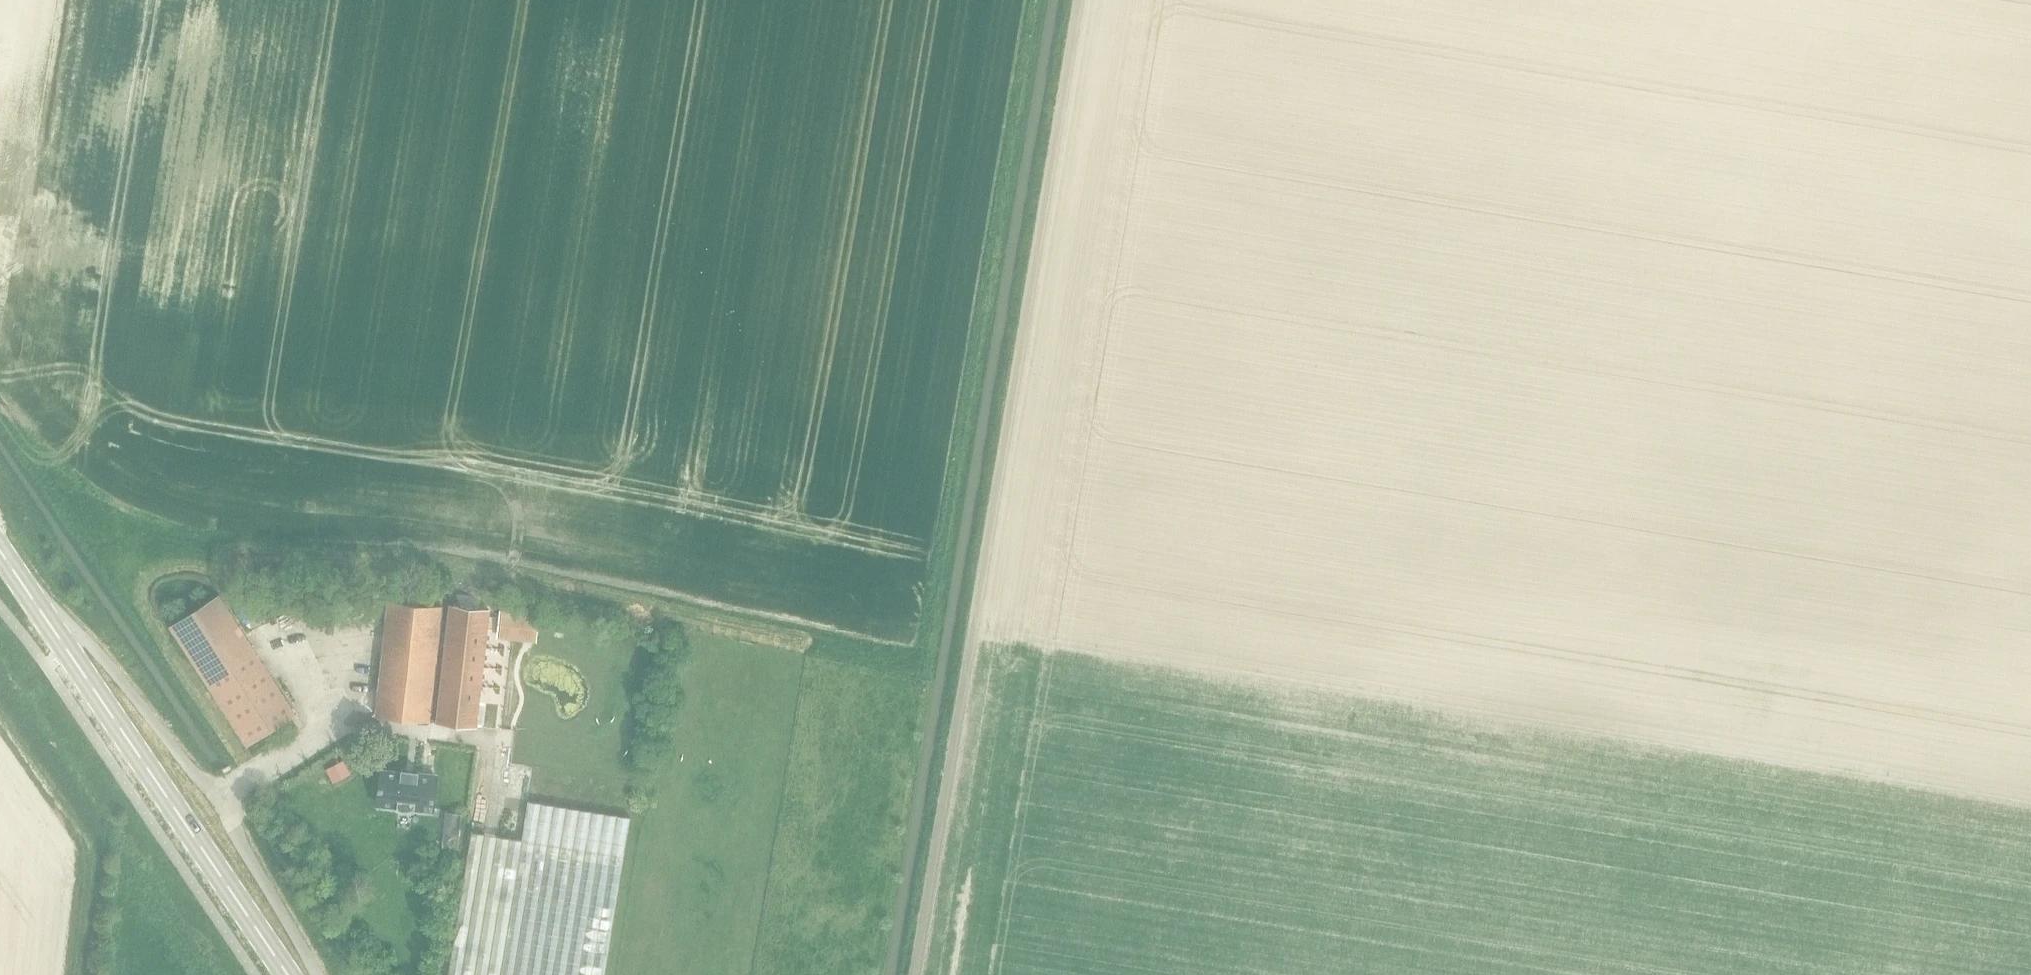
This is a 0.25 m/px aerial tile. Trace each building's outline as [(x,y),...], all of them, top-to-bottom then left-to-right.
[(172,626),(248,744),(296,713),(220,595),(172,626)] [(387,599),(375,715),(429,720),(441,605),(387,599)] [(489,610),(449,605),(436,721),(476,726),(489,610)] [(496,638),(536,642),(539,613),(499,609),(496,638)] [(484,690),(484,699),(492,700),(493,691),(484,690)] [(326,769),(332,782),(349,774),(342,761),(326,769)] [(401,772),(381,770),(380,785),(379,785),(379,789),(378,804),(397,806),(397,809),(398,809),(399,808),(413,810),(413,811),(415,811),(415,808),(433,810),(437,776),(419,774),(419,771),(418,771),(417,772),(403,770),(403,769),(401,769),(401,772)] [(505,805),(522,807),(523,797),(506,795),(505,805)] [(451,799),(446,827),(463,828),(462,801),(451,799)] [(448,974),(603,974),(629,818),(528,801),(521,840),(471,832),(448,974)] [(444,833),(442,846),(458,848),(460,834),(444,833)]
